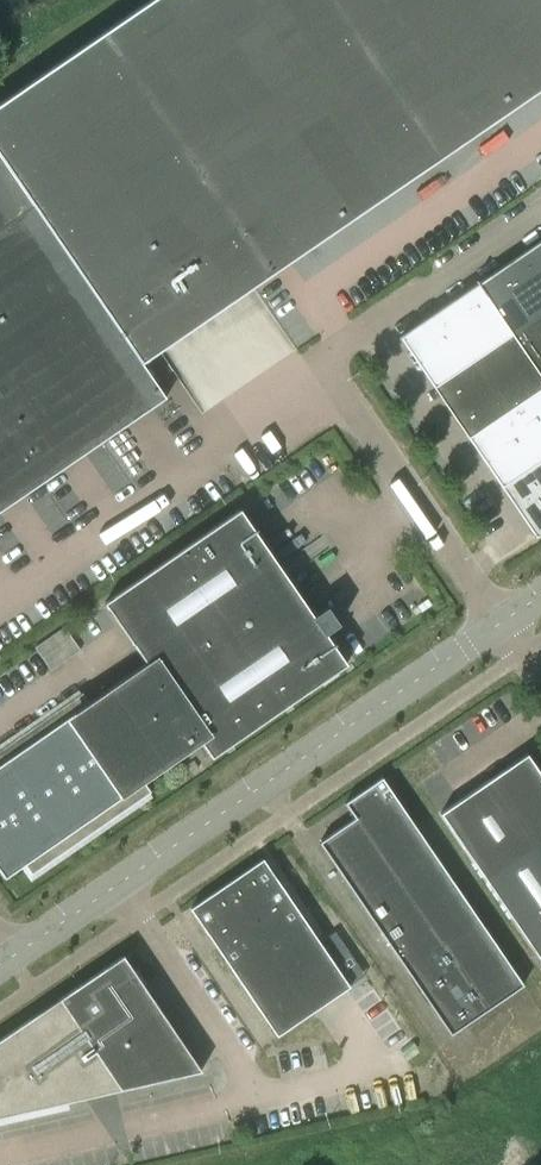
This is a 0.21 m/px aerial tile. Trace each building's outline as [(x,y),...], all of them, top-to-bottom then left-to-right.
[(0,103),(0,511),(166,398),(142,362),(159,351),(252,287),(540,89),(540,0),(151,0),(0,103)] [(540,314),(540,240),(477,284),(511,334),(540,314)] [(434,387),(440,383),(511,334),(477,284),(399,337),(434,387)] [(511,334),(540,378),(540,314),(511,334)] [(440,383),(434,387),(467,437),(540,387),(540,378),(511,334),(440,383)] [(501,486),(540,459),(540,387),(467,437),(501,486)] [(501,486),(536,537),(540,533),(540,459),(501,486)] [(5,878),(24,864),(31,875),(151,792),(144,782),(200,743),(211,758),(346,664),(338,653),(325,634),(339,624),(327,607),(313,616),(240,510),(239,510),(104,603),(146,663),(89,702),(82,692),(0,749),(0,871),(5,878)] [(527,754),(440,813),(540,962),(540,775),(527,754)] [(344,803),(350,812),(355,818),(319,842),(450,1035),(523,985),(381,777),(344,803)] [(262,860),(190,909),(276,1036),(349,987),(262,860)] [(0,1038),(0,1118),(201,1071),(122,955),(0,1038)]
